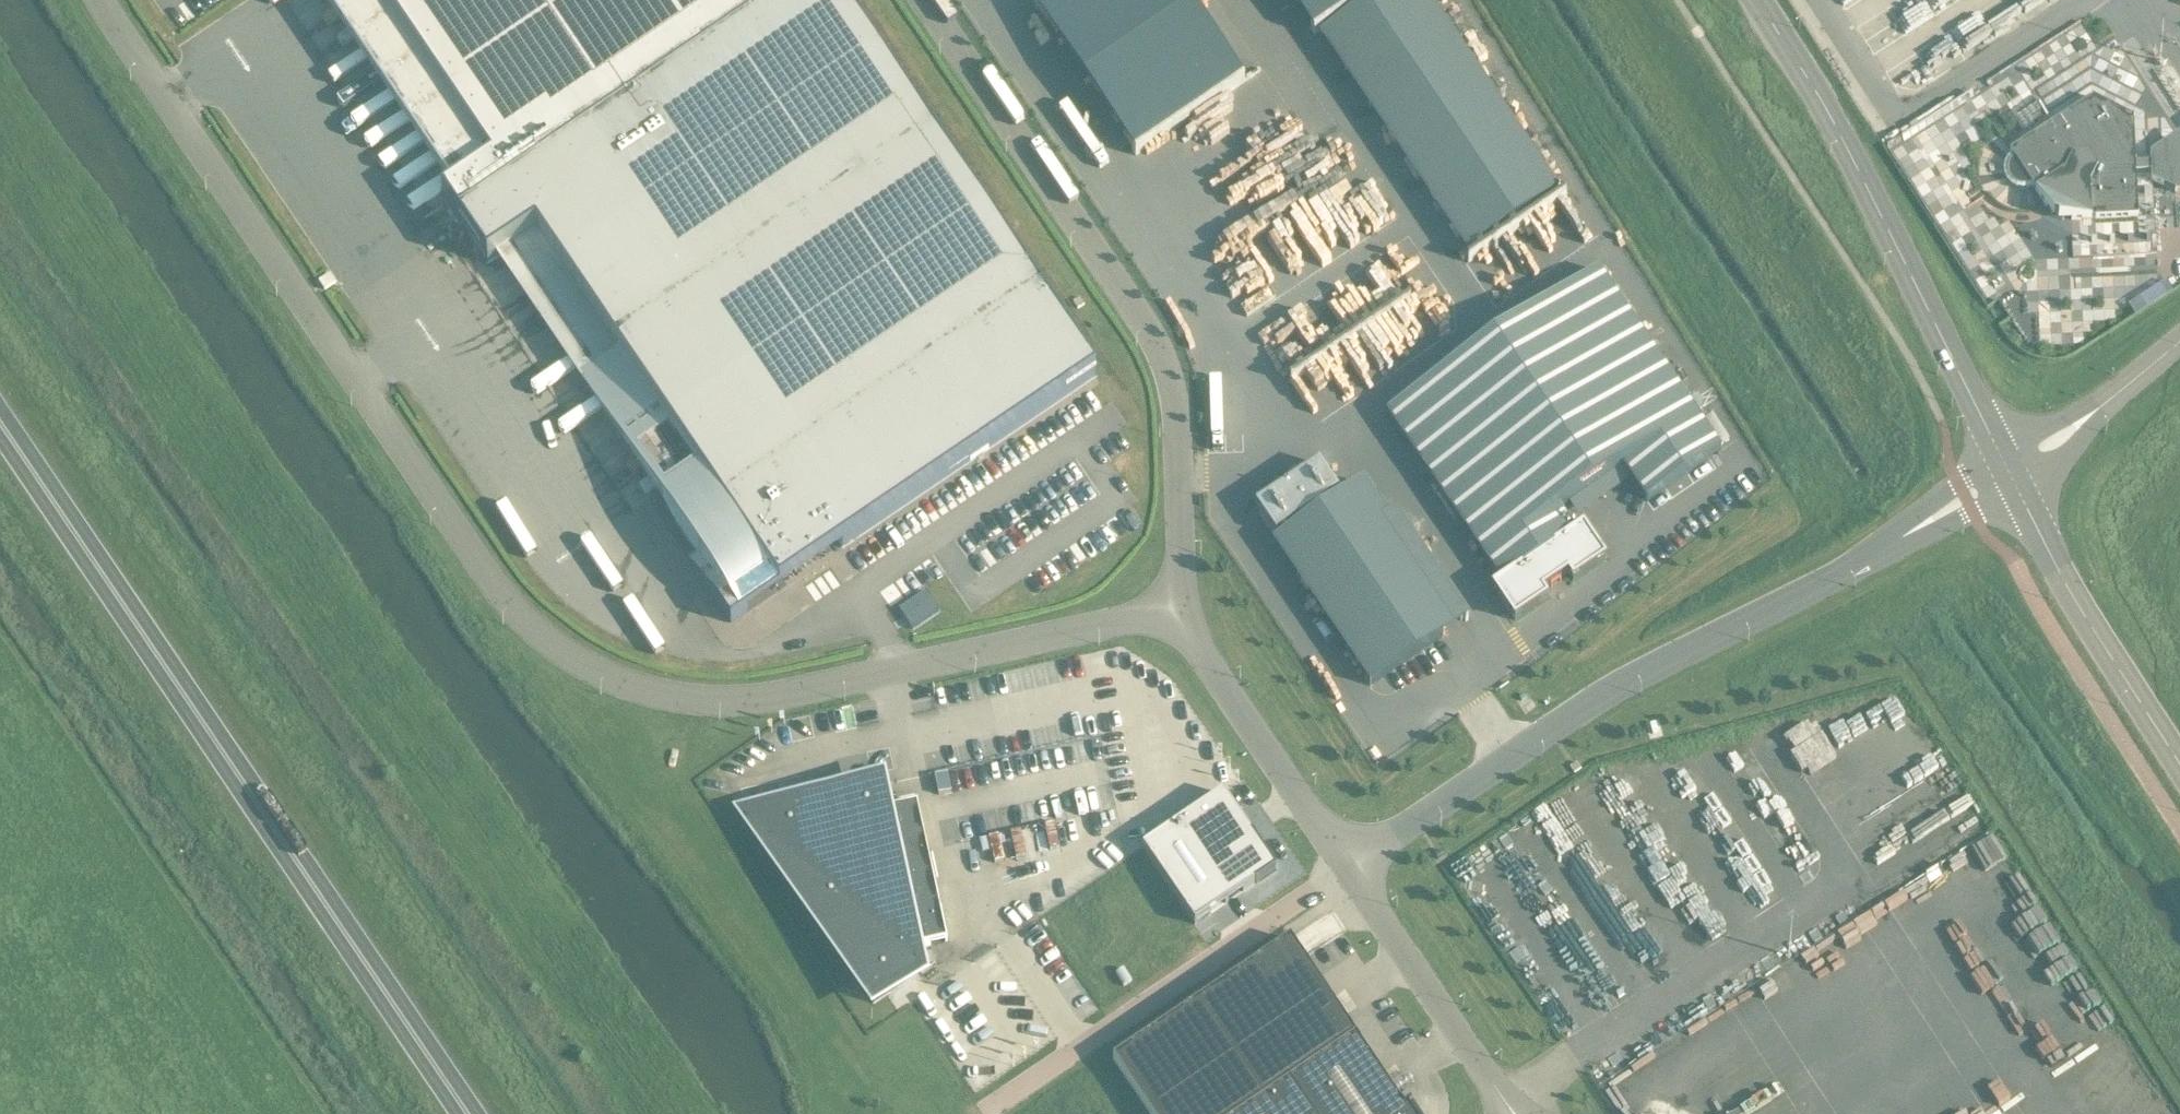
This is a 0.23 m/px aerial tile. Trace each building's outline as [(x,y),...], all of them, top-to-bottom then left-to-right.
[(841,547),(1096,374),(843,0),(310,0),(487,262),(510,247),(595,374),(582,383),(695,550),(686,556),(730,622),(748,610),(841,547)] [(1429,0),(1370,0),(1320,34),(1467,251),(1557,190),(1429,0)] [(1141,107),(1146,114),(1210,70),(1187,37),(1129,77),(1131,79),(1108,96),(1124,119),(1141,107)] [(2046,203),(2052,199),(2071,209),(2072,216),(2071,216),(2071,218),(2138,214),(2135,170),(2151,169),(2151,178),(2175,190),(2179,180),(2179,149),(2172,137),(2150,151),(2150,160),(2135,161),(2133,116),(2092,95),(2009,149),(2014,155),(2012,156),(2008,162),(2006,169),(2008,175),(2012,181),(2018,184),(2025,185),(2031,182),(2046,205),(2047,204),(2046,203)] [(2028,115),(2035,125),(2047,117),(2048,117),(2042,107),(2028,115)] [(1934,162),(1948,158),(1944,144),(1930,148),(1934,162)] [(1291,164),(1188,217),(1199,239),(1302,186),(1291,164)] [(1514,619),(1546,597),(1545,595),(1571,577),(1572,580),(1604,558),(1583,526),(1574,532),(1558,508),(1623,464),(1647,500),(1720,450),(1598,268),(1386,411),(1501,581),(1492,587),(1514,619)] [(1084,303),(1079,295),(1072,300),(1077,307),(1084,303)] [(1338,490),(1319,461),(1255,504),(1275,533),(1338,490)] [(1272,540),(1370,684),(1461,622),(1363,478),(1272,540)] [(1574,772),(1581,767),(1577,760),(1569,765),(1574,772)] [(877,781),(744,810),(872,1000),(918,968),(913,944),(945,937),(915,800),(883,807),(877,781)] [(1175,824),(1227,901),(1275,868),(1223,791),(1175,824)] [(992,864),(1019,860),(1015,821),(987,824),(992,864)] [(1194,923),(1227,901),(1175,824),(1142,846),(1194,923)] [(1954,927),(2026,892),(2010,859),(1938,894),(1954,927)] [(1549,924),(1584,979),(1609,963),(1574,908),(1549,924)] [(1821,946),(1850,931),(1841,913),(1811,929),(1821,946)] [(1519,932),(1507,939),(1539,994),(1551,987),(1519,932)] [(1291,936),(1110,1056),(1150,1113),(1414,1113),(1410,1108),(1412,1107),(1410,1103),(1404,1107),(1291,936)] [(2000,944),(1981,949),(1984,958),(1975,961),(1979,977),(2007,970),(2000,944)] [(1951,986),(1975,978),(1968,961),(1945,969),(1951,986)] [(1889,1030),(1907,1021),(1902,1011),(1916,1004),(1908,987),(1890,996),(1898,1012),(1884,1020),(1889,1030)] [(1677,1019),(1706,1023),(1708,1007),(1680,1003),(1677,1019)] [(1966,1016),(1972,1027),(1992,1017),(1986,1006),(1966,1016)] [(1401,1093),(1405,1100),(1412,1096),(1407,1089),(1401,1093)] [(1053,1113),(1075,1113),(1068,1104),(1053,1113)]
